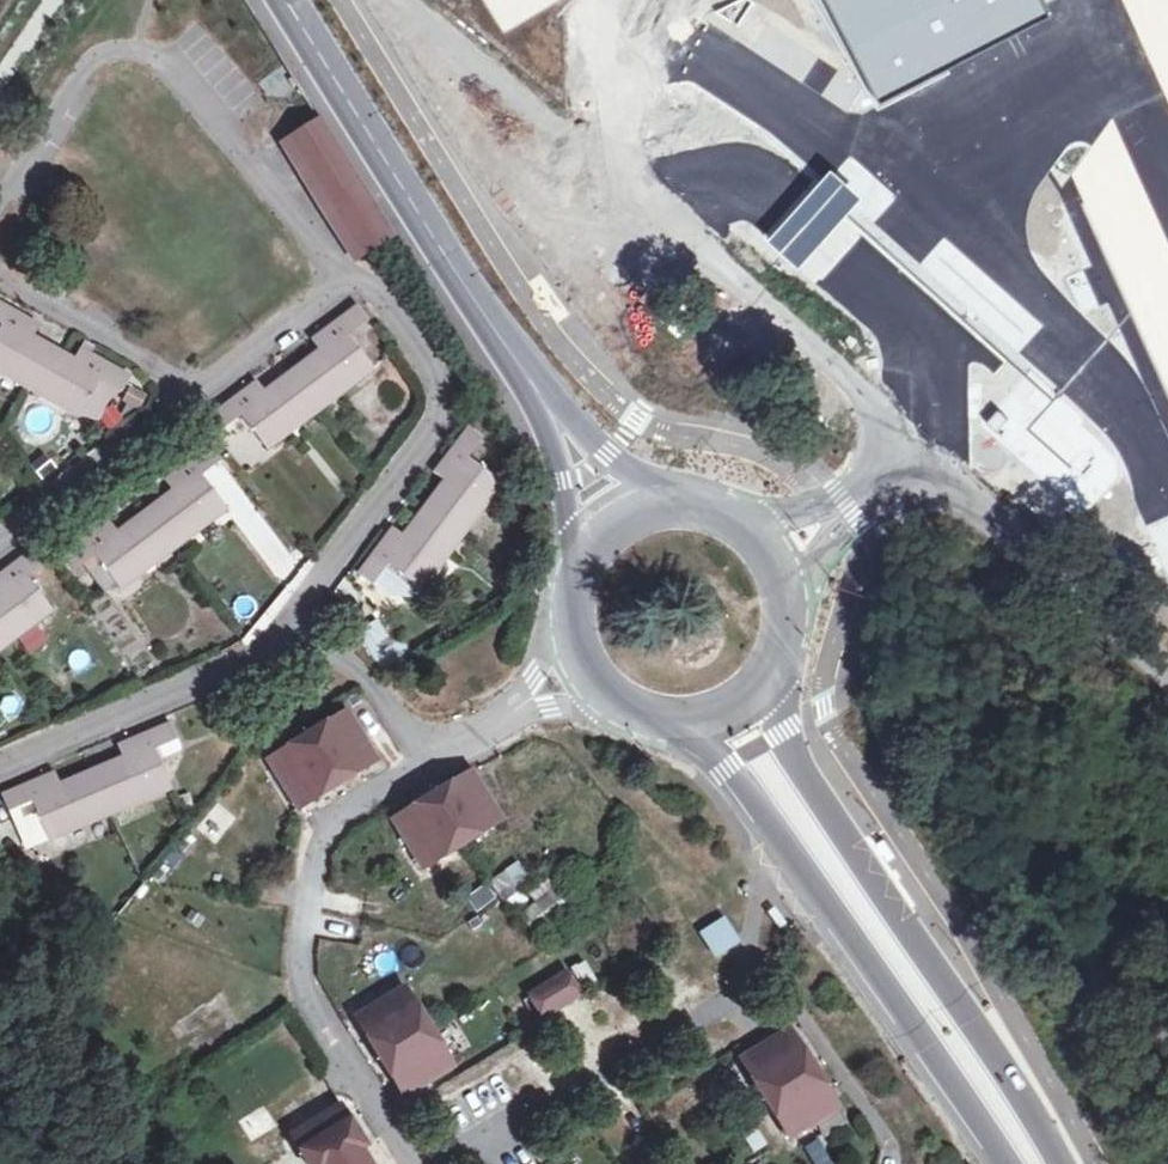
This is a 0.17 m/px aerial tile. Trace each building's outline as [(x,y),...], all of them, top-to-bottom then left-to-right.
[(878,108),(1049,11),(1043,0),(826,0),(878,108)] [(394,233),(321,118),(285,140),(356,254),(394,233)] [(799,269),(861,197),(831,172),(769,244),(799,269)] [(0,302),(0,324),(3,326),(0,332),(0,363),(87,409),(103,379),(126,391),(135,374),(85,347),(79,358),(35,334),(41,324),(0,302)] [(363,319),(353,305),(312,336),(318,345),(263,385),(257,377),(212,410),(222,423),(244,408),(270,443),(368,370),(343,333),(363,319)] [(424,503),(466,535),(505,482),(471,456),(487,436),(470,424),(437,469),(445,475),(424,503)] [(221,455),(212,443),(167,476),(174,485),(116,528),(109,520),(65,552),(75,565),(97,549),(124,584),(226,508),(200,471),(221,455)] [(466,535),(424,503),(403,532),(394,527),(361,570),(376,582),(389,560),(428,587),(466,535)] [(36,545),(0,572),(0,648),(52,609),(26,572),(45,558),(36,545)] [(115,601),(96,614),(124,656),(143,643),(115,601)] [(383,618),(356,631),(377,670),(403,656),(383,618)] [(27,657),(50,648),(42,631),(20,640),(27,657)] [(81,646),(64,658),(87,690),(104,678),(81,646)] [(301,805),(376,758),(346,710),(271,756),(301,805)] [(181,740),(174,723),(121,747),(125,758),(59,786),(55,775),(2,799),(10,815),(32,806),(50,846),(175,791),(158,751),(181,740)] [(471,769),(396,817),(424,865),(499,820),(471,769)] [(195,827),(215,844),(238,817),(217,800),(195,827)] [(884,839),(875,845),(886,862),(896,855),(884,839)] [(501,897),(515,915),(517,914),(530,931),(567,902),(547,876),(535,885),(517,863),(466,902),(477,915),(501,897)] [(123,909),(132,897),(122,889),(114,901),(123,909)] [(778,906),(768,912),(779,929),(789,923),(778,906)] [(698,936),(716,962),(741,944),(723,918),(698,936)] [(583,993),(597,987),(587,963),(573,970),(583,993)] [(570,974),(535,994),(547,1015),(582,995),(570,974)] [(455,1064),(408,987),(358,1016),(406,1094),(455,1064)] [(844,1105),(796,1029),(749,1059),(796,1134),(844,1105)] [(342,1105),(293,1135),(311,1163),(370,1163),(361,1149),(367,1146),(342,1105)] [(266,1109),(241,1122),(251,1140),(275,1126),(266,1109)] [(804,1150),(812,1163),(832,1163),(820,1141),(804,1150)]
